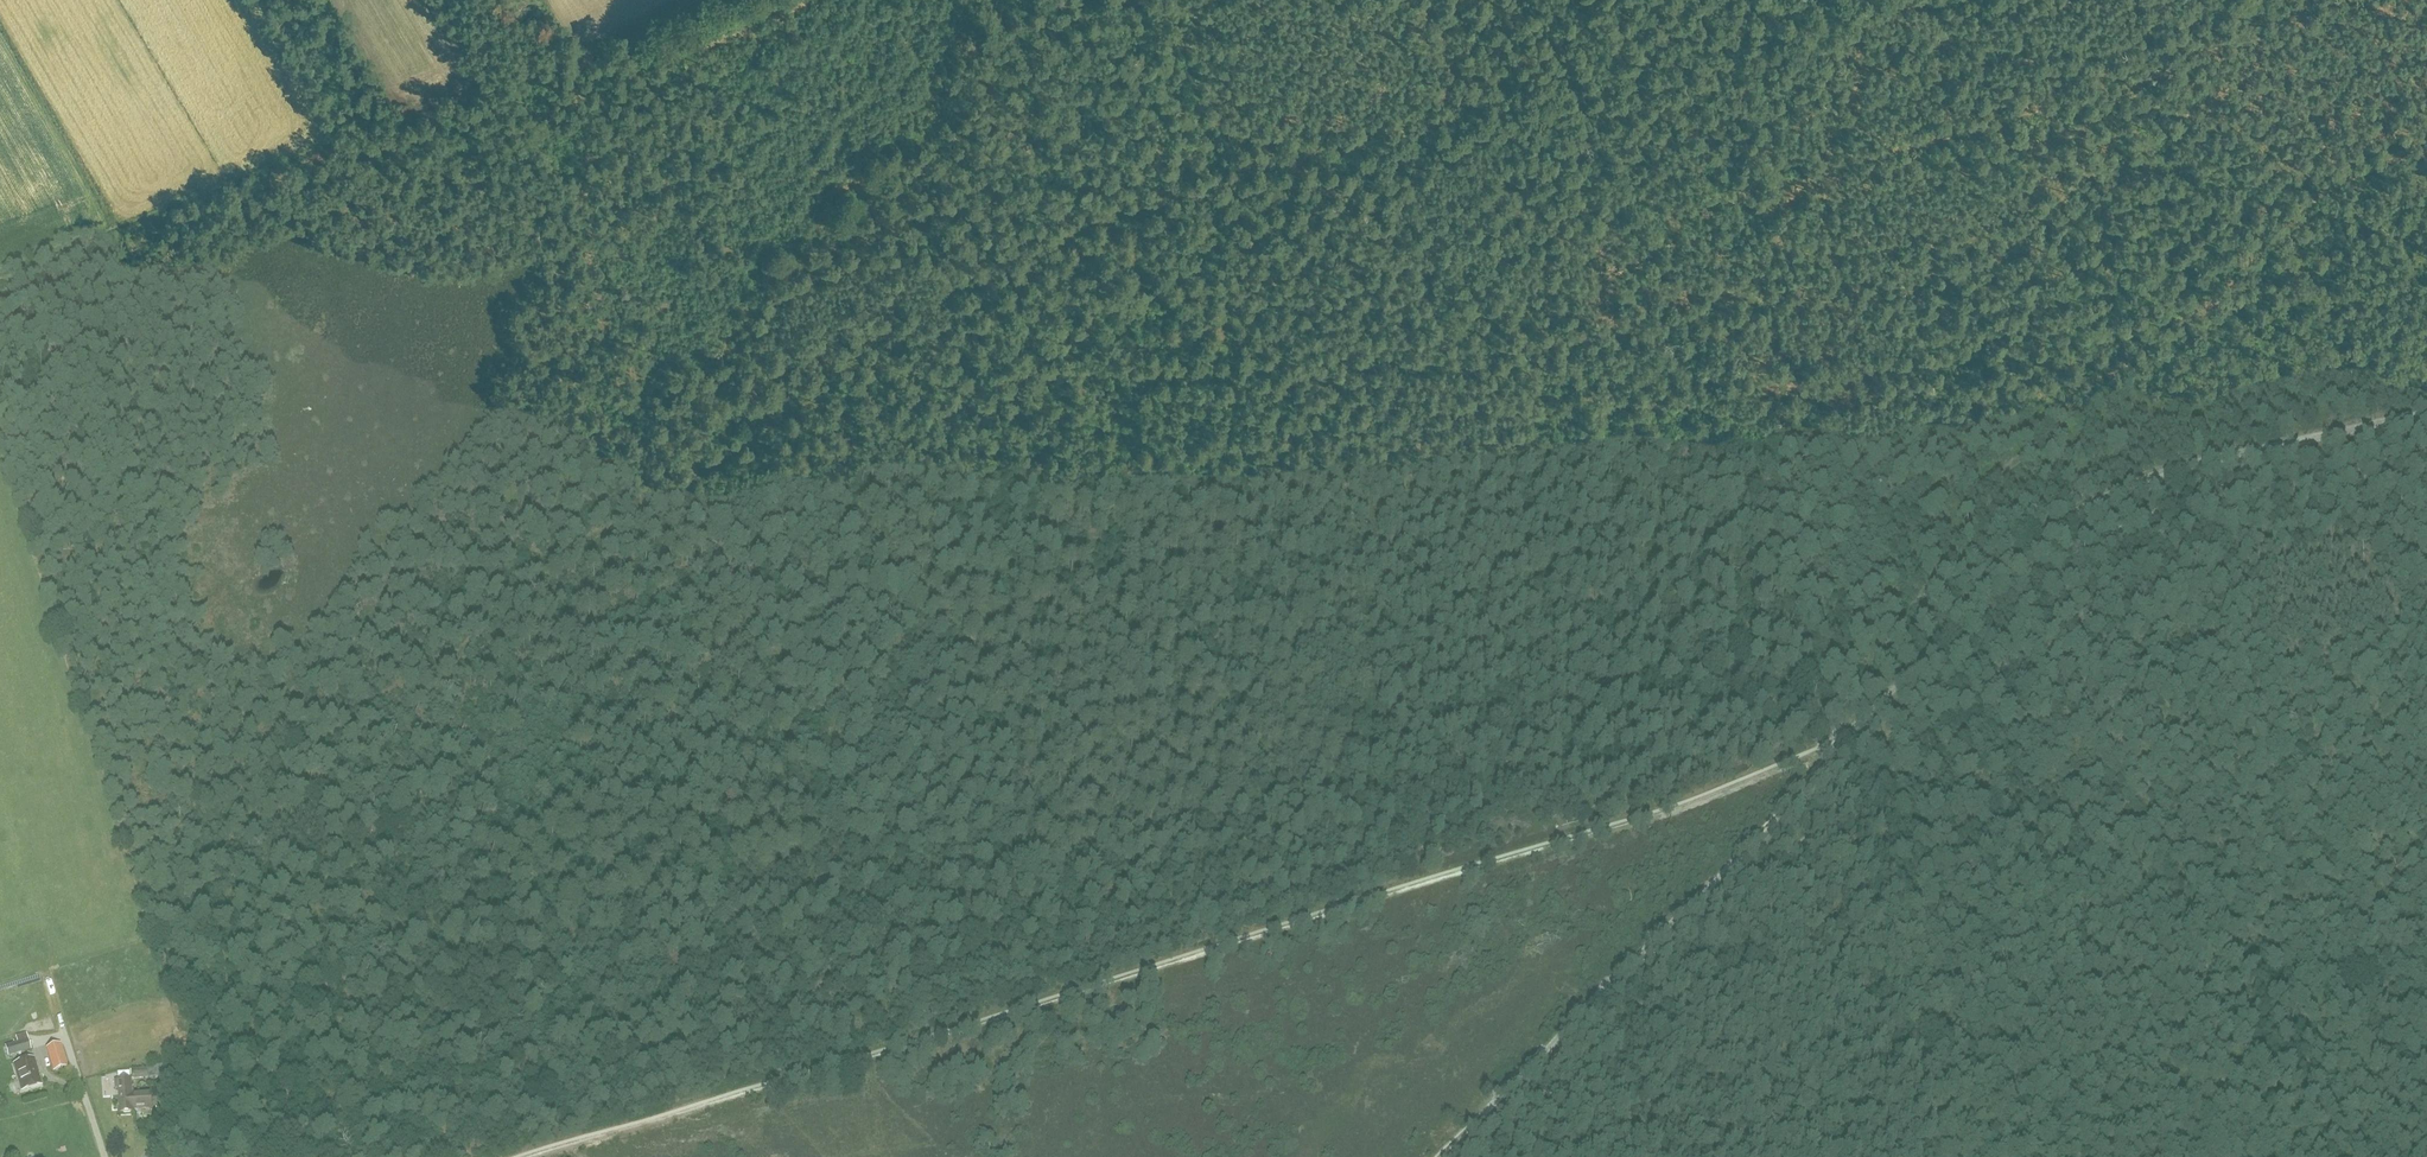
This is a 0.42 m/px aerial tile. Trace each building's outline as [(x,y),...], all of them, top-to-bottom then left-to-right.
[(1634,834),(1616,839),(1617,844),(1635,839),(1634,834)] [(8,1057),(31,1050),(26,1033),(15,1036),(16,1039),(13,1040),(14,1043),(5,1045),(8,1057)] [(46,1047),(53,1071),(68,1067),(61,1043),(46,1047)] [(14,1065),(22,1091),(41,1086),(33,1059),(14,1065)] [(133,1068),(134,1079),(176,1076),(175,1062),(166,1063),(166,1064),(147,1065),(147,1067),(133,1068)] [(140,1087),(156,1086),(155,1078),(140,1079),(140,1087)] [(115,1081),(115,1089),(119,1089),(120,1114),(134,1113),(133,1110),(132,1094),(131,1079),(115,1081)] [(133,1110),(152,1109),(151,1093),(132,1094),(133,1110)]
